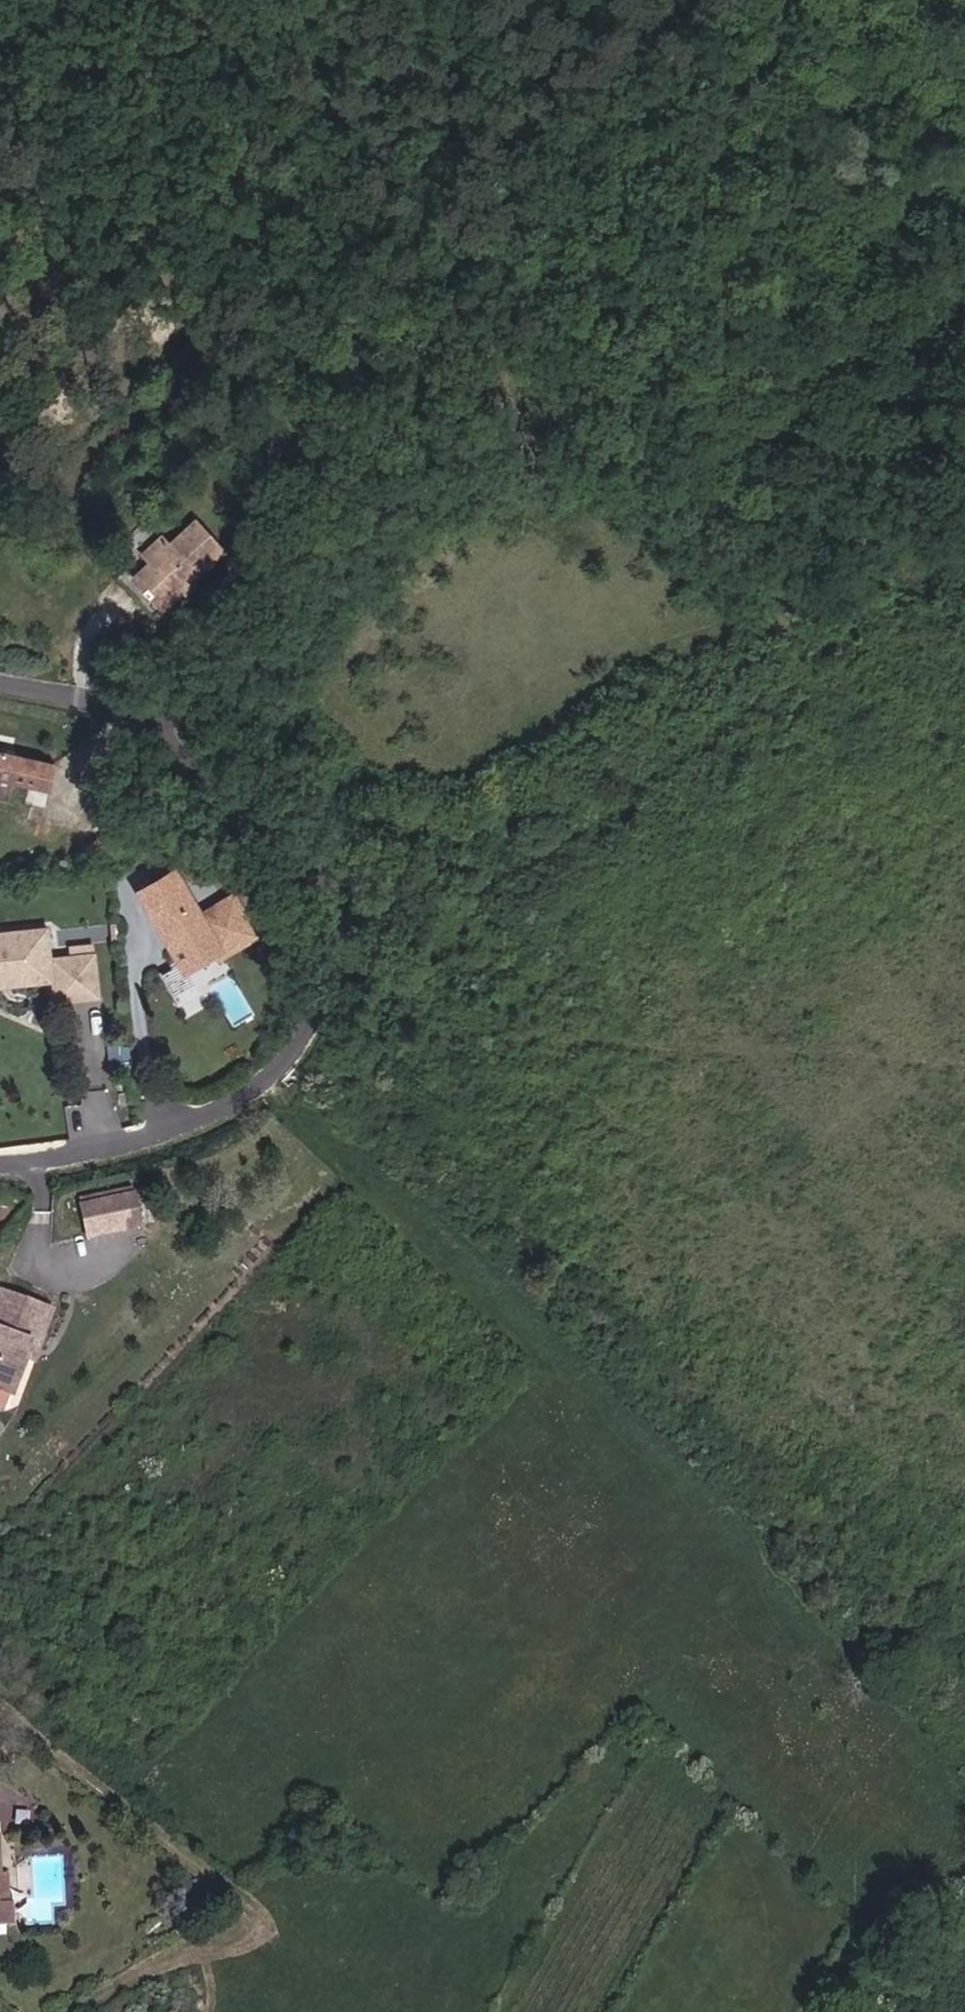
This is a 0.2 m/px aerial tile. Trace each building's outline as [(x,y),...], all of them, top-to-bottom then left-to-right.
[(158,609),(221,552),(192,521),(166,545),(147,562),(130,578),(158,609)] [(147,562),(166,545),(159,537),(140,554),(147,562)] [(46,792),(52,766),(0,755),(0,782),(46,792)] [(252,938),(230,899),(195,919),(169,876),(136,894),(167,948),(163,950),(174,968),(210,947),(216,958),(252,938)] [(24,929),(0,932),(0,980),(29,977),(24,929)] [(99,1000),(95,953),(49,957),(54,1004),(99,1000)] [(30,986),(29,977),(0,980),(0,989),(30,986)] [(139,1226),(132,1194),(78,1206),(85,1239),(139,1226)] [(49,1311),(0,1293),(0,1391),(12,1395),(24,1359),(29,1344),(37,1347),(49,1311)] [(32,1361),(37,1347),(29,1344),(24,1359),(32,1361)] [(5,1874),(0,1874),(0,1935),(3,1934),(3,1924),(11,1924),(10,1903),(6,1903),(5,1874)]
